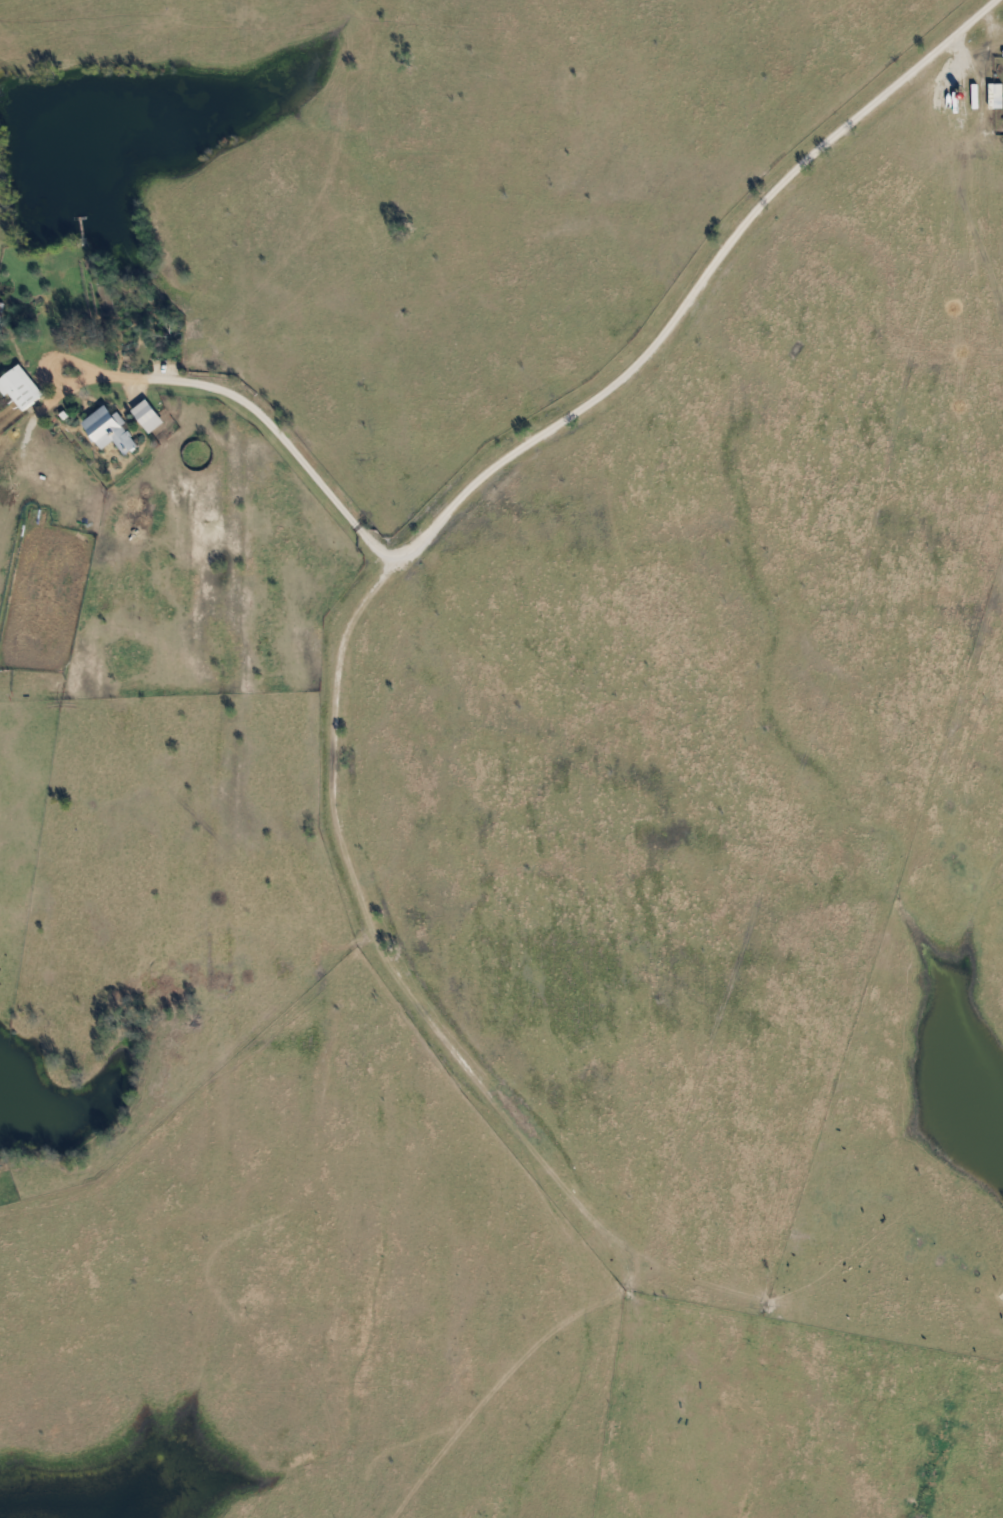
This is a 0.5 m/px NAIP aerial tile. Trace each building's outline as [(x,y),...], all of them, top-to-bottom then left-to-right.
[(1000,83),(1000,108),(986,108),(986,83),(1000,83)] [(18,412),(0,389),(0,376),(17,363),(41,394),(18,412)] [(162,421),(147,433),(129,410),(143,398),(162,421)] [(97,450),(78,420),(103,404),(111,417),(116,414),(136,446),(122,455),(112,440),(97,450)]
